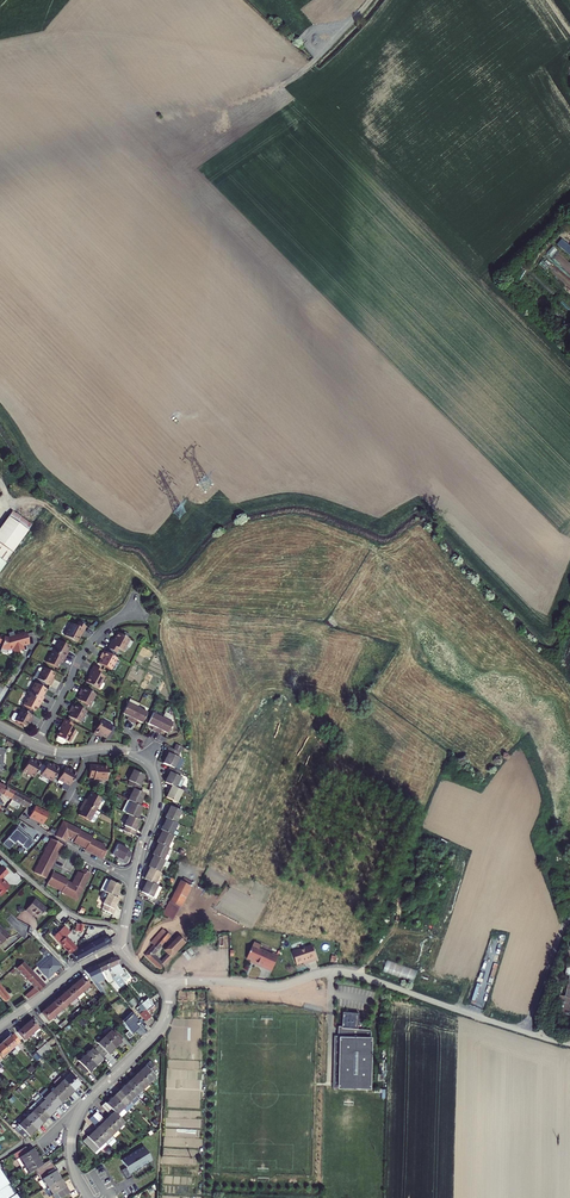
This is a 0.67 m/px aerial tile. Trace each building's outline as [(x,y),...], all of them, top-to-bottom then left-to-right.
[(558,244),(569,255),(569,244),(563,238),(558,244)] [(554,246),(548,252),(552,255),(558,249),(554,246)] [(5,562),(32,525),(14,513),(12,512),(0,528),(0,559),(5,562)] [(86,627),(77,622),(75,626),(70,623),(64,636),(76,642),(80,634),(82,635),(86,627)] [(128,638),(116,632),(112,640),(111,639),(106,648),(115,652),(117,648),(122,651),(128,638)] [(0,637),(0,644),(2,644),(1,647),(2,649),(8,650),(13,649),(15,656),(20,655),(19,650),(22,649),(21,645),(29,643),(27,639),(26,634),(10,638),(10,639),(0,637)] [(56,640),(50,651),(64,658),(66,654),(64,653),(66,649),(67,646),(56,640)] [(64,658),(50,651),(45,662),(56,668),(60,661),(61,662),(64,658)] [(116,658),(102,651),(100,655),(102,656),(100,659),(98,663),(110,669),(116,658)] [(101,670),(92,665),(88,673),(89,674),(85,682),(97,688),(103,676),(99,674),(101,670)] [(37,668),(32,677),(49,686),(51,682),(49,681),(51,677),(53,673),(41,667),(41,668),(39,667),(37,668)] [(33,683),(28,694),(41,701),(43,697),(41,696),(44,689),(33,683)] [(80,692),(78,695),(76,699),(88,706),(94,694),(80,687),(78,691),(80,692)] [(41,701),(28,694),(22,705),(33,711),(35,708),(37,704),(39,705),(41,701)] [(129,697),(127,701),(137,706),(138,702),(129,697)] [(126,718),(130,720),(137,706),(127,701),(122,711),(128,714),(126,718)] [(71,709),(69,712),(67,716),(79,722),(85,711),(71,704),(69,708),(71,709)] [(137,706),(130,720),(134,722),(136,718),(141,721),(146,710),(137,706)] [(32,716),(19,709),(17,714),(13,713),(12,713),(9,718),(10,720),(13,722),(14,720),(24,726),(26,723),(28,719),(30,720),(32,716)] [(154,731),(161,717),(151,712),(146,723),(152,725),(150,729),(154,731)] [(164,712),(161,717),(154,731),(158,733),(160,730),(165,732),(167,730),(169,725),(171,722),(169,721),(170,719),(169,715),(167,714),(164,712)] [(72,724),(63,719),(59,727),(58,727),(57,730),(58,731),(56,736),(55,739),(55,741),(61,744),(63,743),(64,740),(68,742),(74,730),(70,728),(72,724)] [(111,726),(99,720),(92,734),(96,736),(97,734),(100,736),(104,738),(111,726)] [(169,766),(176,770),(180,760),(176,758),(177,757),(176,757),(178,752),(172,749),(168,747),(165,751),(167,752),(165,756),(162,763),(169,766)] [(34,777),(41,763),(37,761),(36,763),(33,761),(29,759),(22,770),(34,777)] [(52,780),(59,767),(55,764),(54,766),(51,764),(47,762),(41,774),(52,780)] [(93,779),(106,779),(107,766),(98,765),(98,764),(89,764),(88,777),(93,777),(93,779)] [(177,776),(179,771),(176,770),(169,766),(167,771),(169,772),(167,776),(164,782),(169,785),(178,789),(182,780),(178,778),(179,777),(177,776)] [(66,791),(69,785),(77,772),(73,769),(72,771),(68,769),(64,767),(58,779),(63,782),(60,788),(66,791)] [(128,781),(126,785),(132,788),(137,790),(139,786),(137,785),(139,781),(142,775),(132,770),(127,780),(128,781)] [(168,791),(167,793),(165,797),(175,802),(181,790),(178,789),(169,785),(166,790),(168,791)] [(9,787),(8,789),(4,795),(14,800),(17,794),(13,791),(14,790),(9,787)] [(137,790),(132,788),(127,800),(129,801),(139,805),(141,800),(140,799),(141,797),(143,793),(137,790)] [(100,799),(89,793),(86,800),(84,799),(82,803),(94,810),(100,799)] [(30,809),(31,809),(32,806),(30,805),(32,802),(17,794),(14,800),(30,809)] [(123,812),(128,815),(137,819),(140,813),(138,812),(139,810),(141,806),(139,805),(129,801),(123,812)] [(94,810),(82,803),(80,806),(81,807),(80,810),(78,814),(88,820),(91,821),(93,821),(98,812),(94,810)] [(44,824),(49,811),(35,804),(29,817),(44,824)] [(180,810),(168,805),(165,811),(166,811),(166,813),(164,817),(174,822),(180,810)] [(8,810),(21,819),(23,821),(26,815),(24,813),(22,816),(10,807),(8,810)] [(137,819),(128,815),(123,825),(125,826),(123,830),(133,835),(135,831),(134,830),(136,826),(139,820),(137,819)] [(174,822),(164,817),(161,823),(162,823),(162,825),(160,829),(171,835),(174,836),(176,832),(176,830),(173,829),(176,823),(174,822)] [(58,829),(56,834),(65,839),(67,834),(71,836),(72,833),(76,835),(78,831),(80,828),(76,826),(75,826),(65,820),(59,830),(58,829)] [(19,828),(4,845),(10,850),(18,842),(28,851),(36,842),(19,828)] [(166,846),(171,835),(160,829),(157,835),(159,836),(158,837),(156,841),(166,846)] [(86,835),(78,831),(76,835),(73,840),(78,843),(79,842),(81,843),(80,844),(85,847),(91,837),(91,836),(87,833),(86,835)] [(62,842),(50,836),(48,841),(49,842),(44,851),(54,857),(56,852),(55,851),(58,847),(59,848),(62,842)] [(94,841),(95,840),(91,837),(85,847),(84,848),(89,851),(90,850),(93,852),(93,853),(102,858),(107,850),(103,848),(104,847),(94,841)] [(162,859),(167,847),(166,846),(156,841),(153,847),(155,848),(154,850),(152,854),(162,859)] [(111,854),(117,856),(121,858),(120,860),(123,861),(129,851),(125,850),(126,848),(116,843),(111,854)] [(54,857),(44,851),(36,865),(35,865),(32,869),(43,875),(46,870),(45,869),(47,865),(49,866),(54,857)] [(158,871),(164,860),(162,859),(152,854),(149,859),(151,860),(150,862),(148,866),(158,871)] [(2,865),(0,867),(0,894),(1,895),(6,890),(6,889),(10,885),(2,877),(8,871),(2,865)] [(154,883),(160,872),(158,871),(148,866),(145,872),(146,873),(145,874),(143,878),(145,879),(154,883)] [(72,877),(69,882),(80,888),(82,884),(81,884),(85,876),(86,877),(88,873),(80,868),(78,872),(76,870),(74,873),(73,876),(74,876),(73,878),(72,877)] [(51,870),(44,881),(49,884),(50,882),(60,888),(64,880),(65,878),(60,875),(59,876),(55,874),(56,873),(51,870)] [(151,896),(157,885),(154,883),(145,879),(142,884),(143,885),(142,887),(141,891),(151,896)] [(67,883),(67,881),(64,880),(60,888),(58,890),(63,893),(64,891),(75,897),(80,888),(69,882),(69,883),(67,883)] [(117,892),(118,890),(120,886),(109,881),(104,892),(107,894),(116,898),(118,893),(117,892)] [(191,889),(179,883),(170,903),(181,909),(191,889)] [(112,909),(114,905),(118,899),(116,898),(107,894),(102,904),(103,905),(101,909),(112,914),(114,910),(112,909)] [(35,898),(26,909),(29,912),(30,911),(38,918),(46,908),(35,898)] [(69,931),(64,926),(53,936),(68,953),(74,948),(75,948),(64,936),(69,931)] [(145,957),(160,970),(184,943),(178,936),(165,950),(167,952),(163,956),(164,958),(161,962),(154,955),(169,937),(162,931),(150,944),(152,946),(148,949),(150,951),(145,957)] [(104,946),(110,942),(105,934),(81,948),(76,950),(74,948),(68,953),(69,955),(70,954),(75,961),(104,946)] [(261,947),(255,944),(247,961),(264,968),(263,969),(272,974),(279,959),(260,951),(261,947)] [(312,947),(293,954),(297,965),(307,962),(308,964),(317,961),(313,948),(312,947)] [(124,970),(122,971),(118,962),(116,959),(115,955),(105,959),(109,968),(115,975),(117,973),(124,981),(129,976),(124,970)] [(58,966),(50,957),(38,968),(46,978),(58,966)] [(109,968),(105,959),(97,963),(101,973),(104,977),(109,983),(113,980),(118,988),(125,983),(124,981),(117,973),(115,975),(109,968)] [(388,959),(384,971),(415,981),(418,969),(388,959)] [(26,979),(33,973),(23,962),(16,968),(26,979)] [(95,980),(104,977),(101,973),(97,963),(84,969),(85,970),(86,973),(102,993),(103,995),(106,992),(97,981),(96,982),(95,980)] [(566,968),(564,976),(569,977),(565,997),(557,996),(556,1004),(560,1005),(557,1014),(569,1016),(569,1015),(569,969),(566,968)] [(33,973),(26,979),(33,987),(23,996),(26,999),(36,991),(43,985),(33,973)] [(75,982),(83,991),(90,984),(83,976),(75,982)] [(113,980),(109,983),(115,991),(118,988),(113,980)] [(85,993),(83,991),(75,982),(69,988),(76,997),(78,999),(85,993)] [(69,1003),(76,997),(69,988),(62,994),(69,1003)] [(63,1008),(69,1003),(62,994),(55,1000),(63,1008)] [(48,1006),(56,1014),(63,1008),(55,1000),(48,1006)] [(142,1004),(148,1012),(154,1007),(148,1000),(142,1004)] [(42,1012),(49,1020),(56,1014),(48,1006),(46,1008),(42,1012)] [(140,1013),(145,1020),(150,1016),(144,1009),(140,1013)] [(359,1014),(343,1013),(343,1015),(342,1028),(340,1028),(339,1036),(334,1036),(332,1087),(369,1089),(370,1040),(369,1040),(370,1030),(358,1029),(359,1015),(359,1014)] [(130,1031),(132,1034),(139,1028),(130,1016),(123,1021),(130,1031)] [(31,1019),(25,1025),(32,1033),(38,1027),(31,1019)] [(25,1039),(32,1033),(25,1025),(18,1031),(25,1039)] [(110,1031),(104,1037),(115,1048),(121,1042),(120,1041),(123,1038),(115,1030),(112,1033),(110,1031)] [(129,1039),(133,1035),(132,1034),(130,1031),(125,1034),(129,1039)] [(10,1050),(15,1045),(20,1041),(13,1033),(9,1036),(9,1035),(2,1042),(10,1050)] [(109,1054),(115,1048),(104,1037),(98,1043),(100,1045),(97,1048),(105,1056),(108,1053),(109,1054)] [(53,1046),(49,1041),(44,1046),(38,1051),(42,1055),(53,1046)] [(10,1050),(2,1042),(0,1043),(0,1059),(10,1050)] [(92,1049),(85,1055),(96,1066),(103,1060),(102,1059),(105,1056),(97,1048),(94,1051),(92,1049)] [(89,1073),(96,1066),(85,1055),(79,1062),(80,1064),(78,1067),(85,1075),(88,1072),(89,1073)] [(138,1071),(150,1083),(157,1076),(153,1072),(157,1067),(150,1059),(145,1064),(146,1065),(144,1067),(143,1066),(138,1071)] [(132,1078),(143,1089),(150,1083),(138,1071),(135,1074),(136,1075),(132,1078)] [(64,1080),(76,1092),(79,1089),(78,1088),(81,1086),(70,1074),(64,1080)] [(57,1086),(68,1097),(70,1095),(71,1096),(76,1092),(64,1080),(61,1077),(54,1083),(57,1086)] [(125,1083),(137,1096),(143,1089),(132,1078),(130,1080),(129,1079),(125,1083)] [(119,1090),(130,1102),(137,1096),(125,1083),(121,1087),(122,1088),(119,1090)] [(57,1086),(51,1092),(62,1105),(66,1101),(65,1100),(68,1097),(57,1086)] [(59,1108),(62,1105),(51,1092),(47,1089),(41,1095),(42,1097),(55,1110),(58,1107),(59,1108)] [(112,1096),(127,1112),(134,1106),(130,1102),(119,1090),(117,1093),(116,1092),(112,1096)] [(121,1118),(127,1112),(112,1096),(108,1100),(109,1100),(106,1103),(121,1118)] [(55,1110),(42,1097),(35,1103),(50,1118),(54,1114),(53,1113),(56,1111),(55,1110)] [(46,1122),(50,1118),(35,1103),(29,1109),(32,1112),(43,1123),(45,1121),(46,1122)] [(106,1117),(118,1129),(125,1123),(121,1118),(106,1103),(103,1106),(109,1112),(110,1112),(111,1113),(106,1117)] [(40,1126),(43,1123),(32,1112),(26,1119),(37,1131),(41,1127),(40,1126)] [(112,1135),(118,1129),(106,1117),(103,1120),(102,1119),(97,1113),(93,1116),(112,1135)] [(93,1129),(105,1141),(108,1144),(114,1138),(112,1135),(93,1116),(90,1120),(96,1126),(93,1129)] [(15,1129),(25,1140),(30,1136),(32,1133),(33,1134),(37,1131),(26,1119),(15,1129)] [(94,1151),(105,1141),(93,1129),(89,1133),(90,1134),(84,1140),(94,1151)] [(144,1146),(122,1160),(126,1166),(128,1164),(129,1166),(127,1167),(122,1170),(128,1179),(133,1176),(131,1173),(153,1159),(144,1146)] [(25,1148),(13,1156),(16,1161),(19,1159),(24,1166),(39,1157),(36,1153),(35,1154),(33,1151),(29,1153),(25,1148)] [(39,1157),(24,1166),(29,1174),(35,1170),(38,1175),(51,1167),(48,1162),(42,1166),(41,1163),(42,1162),(39,1157)] [(51,1167),(38,1175),(47,1188),(61,1179),(58,1176),(57,1176),(51,1167)] [(0,1171),(0,1170),(0,1197),(19,1197),(0,1171)] [(47,1188),(43,1191),(47,1197),(49,1197),(52,1196),(53,1197),(64,1197),(68,1195),(65,1189),(63,1185),(64,1185),(61,1179),(47,1188)]
